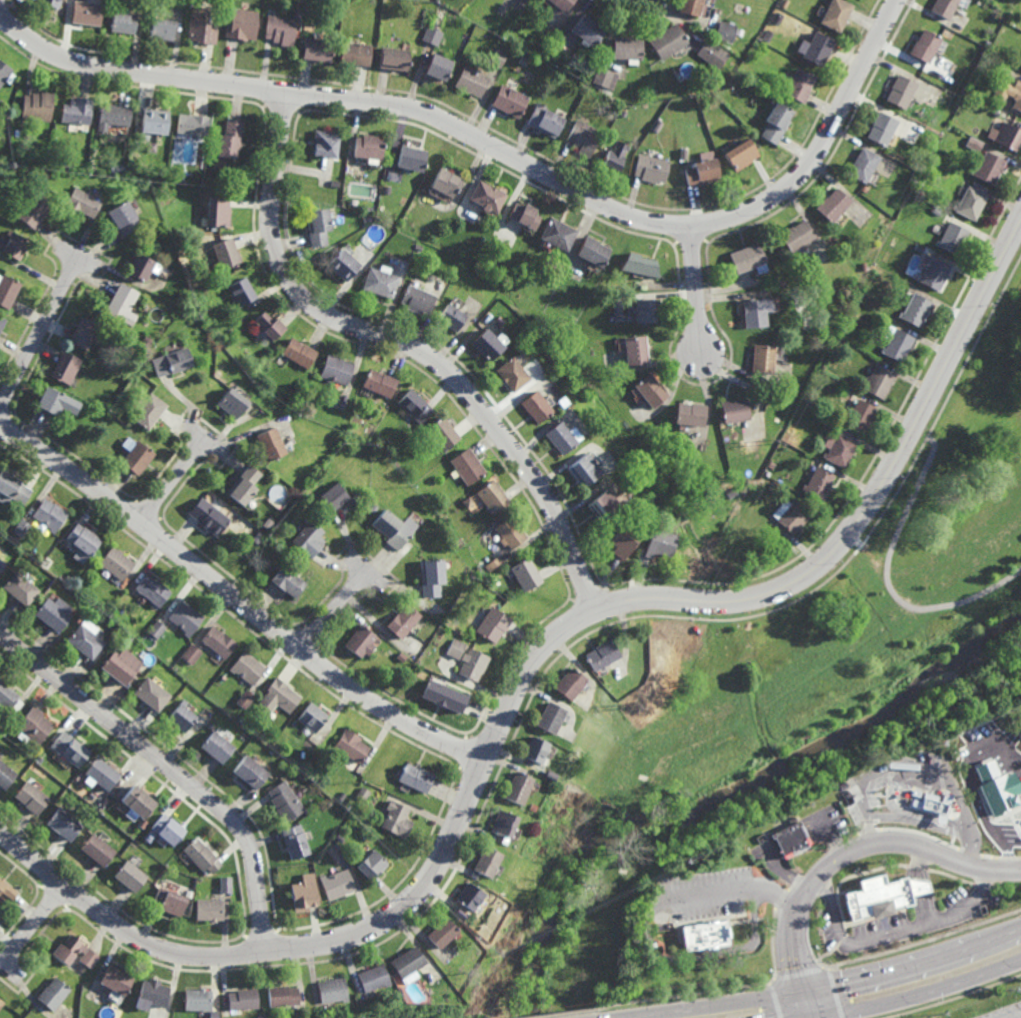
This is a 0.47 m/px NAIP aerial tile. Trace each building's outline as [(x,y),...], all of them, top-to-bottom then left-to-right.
[(35,2),(57,9),(59,0),(36,0),(35,2)] [(70,20),(73,0),(88,0),(102,2),(98,24),(70,20)] [(566,14),(549,0),(578,0),(566,14)] [(676,10),(678,0),(702,0),(701,2),(706,3),(703,15),(697,14),(697,15),(676,10)] [(779,6),(783,0),(787,0),(789,1),(785,9),(779,6)] [(819,23),(831,0),(841,0),(852,6),(838,33),(819,23)] [(928,12),(935,0),(957,0),(946,21),(928,12)] [(208,20),(209,20),(208,27),(216,28),(214,45),(204,44),(204,46),(196,45),(196,43),(185,42),(189,17),(190,17),(192,4),(209,6),(208,20)] [(254,40),(246,39),(246,42),(237,40),(237,38),(224,37),(226,20),(230,21),(233,6),(258,10),(254,40)] [(133,35),(110,32),(113,8),(136,11),(133,35)] [(292,48),(280,45),(280,43),(272,41),(272,38),(264,38),(264,37),(268,14),(296,18),(292,48)] [(593,45),(590,42),(587,46),(580,41),(583,38),(572,30),(583,14),(604,29),(593,45)] [(171,42),(149,38),(153,16),(175,20),(171,42)] [(731,42),(714,37),(718,20),(736,25),(731,42)] [(659,59),(646,38),(675,21),(687,41),(659,59)] [(437,46),(421,40),(426,27),(442,33),(437,46)] [(766,42),(761,39),(767,29),(773,32),(766,42)] [(925,67),(906,57),(914,41),(916,42),(922,29),(940,39),(925,67)] [(821,67),(802,57),(803,55),(796,52),(802,39),(808,43),(814,31),(834,41),(821,67)] [(639,57),(610,56),(611,34),(627,35),(627,37),(640,37),(639,57)] [(328,61),(302,58),(304,37),(331,40),(328,61)] [(718,68),(696,52),(706,37),(728,53),(718,68)] [(368,65),(339,62),(341,44),(357,45),(358,43),(370,44),(368,65)] [(555,55),(550,51),(555,44),(560,48),(555,55)] [(409,51),(406,70),(378,67),(381,48),(409,51)] [(500,69),(490,64),(497,49),(507,53),(500,69)] [(443,80),(424,72),(433,52),(452,61),(443,80)] [(13,70),(0,87),(0,60),(13,70)] [(480,98),(470,93),(470,94),(454,86),(465,65),(490,78),(480,98)] [(609,89),(591,81),(598,65),(616,73),(609,89)] [(803,103),(783,93),(797,67),(815,77),(808,90),(809,91),(803,103)] [(903,109),(885,101),(891,88),(890,88),(897,73),(916,83),(903,109)] [(989,99),(999,80),(1010,86),(1012,81),(1014,82),(1015,81),(1020,84),(1020,114),(1016,111),(1014,114),(1009,111),(1014,101),(1011,100),(1012,98),(1006,95),(1001,105),(989,99)] [(519,118),(491,104),(502,82),(529,96),(519,118)] [(971,93),(966,90),(969,83),(975,85),(971,93)] [(50,121),(21,118),(24,94),(32,95),(32,93),(41,94),(41,92),(53,93),(50,121)] [(949,101),(942,98),(944,93),(951,97),(949,101)] [(93,99),(90,124),(61,121),(63,104),(70,104),(71,97),(75,98),(75,97),(93,99)] [(775,144),(760,135),(768,122),(764,120),(776,101),(794,112),(775,144)] [(555,138),(527,123),(539,102),(546,106),(546,107),(565,117),(555,138)] [(128,126),(98,123),(101,103),(130,107),(128,126)] [(996,119),(988,115),(992,108),(1000,112),(996,119)] [(165,135),(151,133),(150,135),(149,135),(148,142),(139,141),(143,109),(167,112),(165,135)] [(883,147),(865,137),(872,125),(870,125),(878,111),(897,121),(883,147)] [(205,138),(195,137),(195,135),(175,134),(177,115),(207,117),(205,138)] [(590,156),(579,150),(580,148),(573,144),(574,141),(566,137),(577,117),(602,131),(590,156)] [(238,150),(235,150),(234,159),(209,156),(211,142),(217,143),(218,134),(223,135),(225,120),(241,122),(238,150)] [(1002,121),(1020,131),(1020,136),(1012,152),(991,141),(1002,121)] [(335,157),(320,155),(320,153),(316,153),(316,155),(310,154),(313,129),(338,132),(335,157)] [(377,138),(383,139),(380,159),(352,156),(354,136),(361,137),(361,133),(377,135),(377,138)] [(734,171),(723,152),(747,137),(758,155),(750,160),(750,161),(734,171)] [(978,153),(964,146),(968,137),(982,144),(978,153)] [(627,152),(625,151),(623,154),(626,156),(619,170),(603,162),(610,148),(615,151),(617,147),(615,146),(618,139),(628,144),(627,146),(629,147),(627,152)] [(154,154),(145,153),(146,143),(155,144),(154,154)] [(422,172),(396,165),(401,144),(427,150),(422,172)] [(864,184),(845,173),(861,147),(880,158),(864,184)] [(1005,156),(1003,161),(1004,161),(992,185),(970,174),(972,170),(975,171),(984,151),(985,152),(988,147),(1005,156)] [(657,158),(658,155),(663,157),(663,159),(670,161),(664,182),(658,180),(657,183),(640,178),(640,177),(634,175),(640,153),(657,158)] [(688,185),(685,169),(694,167),(693,162),(715,158),(719,179),(688,185)] [(124,175),(110,173),(111,165),(125,166),(124,175)] [(457,186),(456,186),(451,197),(430,187),(440,167),(462,177),(457,186)] [(47,182),(39,176),(43,171),(51,177),(47,182)] [(496,212),(490,209),(487,210),(482,208),(483,206),(468,198),(478,178),(506,193),(496,212)] [(865,194),(861,191),(864,185),(869,188),(865,194)] [(974,222),(953,212),(954,210),(951,209),(954,204),(957,206),(967,186),(986,195),(974,222)] [(95,198),(96,197),(99,199),(98,200),(101,201),(92,218),(81,212),(80,213),(65,204),(75,187),(95,198)] [(850,201),(830,223),(814,208),(825,196),(826,197),(835,188),(850,201)] [(34,229),(16,216),(35,191),(52,205),(34,229)] [(228,228),(206,227),(207,197),(228,198),(227,208),(229,208),(228,228)] [(140,224),(124,235),(119,227),(118,228),(107,211),(125,200),(140,224)] [(524,205),(526,202),(538,208),(535,213),(541,216),(535,230),(508,217),(516,201),(524,205)] [(310,247),(304,212),(308,211),(326,208),(329,229),(324,230),(326,245),(310,247)] [(937,217),(930,214),(933,208),(940,211),(937,217)] [(568,250),(541,236),(551,216),(578,230),(568,250)] [(956,256),(934,245),(936,240),(938,241),(942,233),(935,230),(941,218),(968,231),(956,256)] [(815,236),(790,252),(778,234),(791,226),(792,227),(804,219),(815,236)] [(20,261),(2,250),(10,235),(8,234),(10,229),(31,242),(20,261)] [(602,267),(577,254),(588,234),(600,240),(599,242),(612,249),(602,267)] [(221,271),(212,245),(231,238),(240,264),(221,271)] [(767,270),(756,274),(753,267),(736,274),(729,254),(757,243),(765,262),(764,262),(767,270)] [(352,251),(348,255),(358,265),(344,281),(326,265),(340,248),(341,249),(345,244),(352,251)] [(922,253),(914,248),(916,245),(924,249),(922,253)] [(660,277),(621,269),(629,252),(659,259),(660,277)] [(156,273),(150,270),(145,282),(126,272),(136,253),(160,265),(156,273)] [(937,291),(916,280),(918,275),(920,276),(930,257),(949,266),(937,291)] [(387,273),(397,276),(390,298),(360,289),(368,266),(377,270),(379,264),(389,268),(387,273)] [(9,309),(0,304),(0,274),(3,275),(3,274),(22,283),(9,309)] [(256,297),(240,306),(234,296),(232,297),(230,295),(233,294),(229,286),(245,277),(256,297)] [(220,289),(217,281),(222,280),(225,287),(220,289)] [(132,325),(105,311),(120,283),(139,293),(129,311),(137,315),(132,325)] [(426,314),(420,311),(418,314),(403,308),(405,305),(399,303),(407,284),(434,295),(426,314)] [(919,327),(898,316),(900,311),(902,312),(912,292),(932,302),(919,327)] [(764,300),(771,299),(772,311),(765,311),(766,326),(744,328),(742,301),(764,299),(764,300)] [(636,322),(636,300),(659,300),(659,322),(636,322)] [(454,332),(435,319),(447,302),(466,315),(454,332)] [(272,321),(275,318),(284,327),(270,340),(252,321),(263,311),(272,321)] [(819,326),(814,318),(824,312),(829,320),(819,326)] [(8,319),(0,335),(0,315),(8,319)] [(88,350),(69,341),(81,316),(100,326),(88,350)] [(845,333),(839,329),(842,325),(848,328),(845,333)] [(900,363),(879,351),(882,346),(884,348),(888,340),(883,336),(889,325),(913,338),(900,363)] [(488,362),(469,343),(485,327),(504,346),(488,362)] [(150,344),(143,341),(145,336),(152,340),(150,344)] [(628,366),(625,338),(646,336),(649,364),(628,366)] [(302,344),(302,343),(315,351),(304,368),(280,353),(290,337),(302,344)] [(773,375),(751,372),(754,343),(776,346),(773,375)] [(171,374),(171,373),(158,377),(152,359),(186,347),(193,366),(171,374)] [(70,384),(52,375),(64,351),(82,360),(70,384)] [(346,384),(330,380),(330,383),(325,382),(326,378),(319,376),(325,354),(342,359),(342,360),(352,363),(346,384)] [(511,391),(494,369),(511,355),(529,377),(511,391)] [(882,400),(863,389),(867,381),(865,380),(867,376),(869,377),(876,363),(895,374),(882,400)] [(388,397),(361,386),(368,368),(395,380),(388,397)] [(660,384),(661,384),(670,396),(652,409),(635,386),(651,373),(660,384)] [(848,396),(842,393),(846,385),(852,388),(848,396)] [(76,415),(61,409),(58,417),(37,406),(47,386),(81,403),(76,415)] [(236,418),(217,403),(230,387),(249,402),(236,418)] [(419,423),(396,402),(408,388),(432,409),(419,423)] [(537,424),(520,402),(536,389),(553,411),(537,424)] [(148,430),(132,417),(151,392),(167,405),(148,430)] [(560,407),(554,399),(559,395),(565,403),(560,407)] [(873,411),(875,412),(865,433),(845,423),(849,415),(847,414),(849,410),(851,411),(858,398),(875,407),(873,411)] [(722,423),(719,402),(745,399),(748,419),(722,423)] [(691,404),(691,403),(706,406),(703,427),(675,422),(679,402),(691,404)] [(116,414),(111,411),(116,403),(121,407),(116,414)] [(443,451),(425,429),(441,416),(459,438),(443,451)] [(568,430),(573,426),(582,438),(561,455),(544,433),(560,420),(568,430)] [(831,433),(822,428),(825,422),(834,426),(831,433)] [(285,453),(267,460),(263,450),(262,450),(255,434),(274,426),(285,453)] [(843,469),(825,459),(826,458),(823,457),(825,452),(827,453),(837,433),(857,443),(843,469)] [(139,476),(122,462),(139,440),(156,454),(139,476)] [(466,485),(449,460),(467,447),(485,472),(466,485)] [(582,487),(566,467),(586,452),(602,472),(582,487)] [(773,469),(768,466),(772,460),(776,462),(773,469)] [(243,505),(226,491),(249,464),(261,474),(252,485),(257,489),(243,505)] [(835,475),(829,487),(830,488),(824,500),(801,489),(803,484),(807,486),(817,466),(835,475)] [(8,505),(0,501),(0,494),(2,491),(0,490),(0,476),(4,469),(23,480),(21,483),(33,491),(24,506),(11,499),(8,505)] [(492,515),(475,493),(492,480),(509,502),(492,515)] [(348,498),(358,490),(363,497),(352,506),(347,500),(333,511),(320,495),(336,482),(348,498)] [(630,497),(623,490),(628,485),(635,493),(630,497)] [(729,498),(724,491),(734,485),(738,493),(729,498)] [(601,523),(585,504),(606,487),(621,506),(601,523)] [(652,504),(645,501),(649,493),(656,497),(652,504)] [(218,537),(199,523),(200,521),(190,513),(202,496),(231,517),(229,519),(230,520),(218,537)] [(55,504),(56,502),(70,512),(55,534),(50,530),(51,528),(33,515),(46,497),(55,504)] [(811,515),(801,526),(802,528),(799,532),(797,530),(793,535),(776,520),(777,519),(771,514),(785,499),(789,502),(793,498),(811,515)] [(397,550),(385,540),(388,538),(371,524),(384,509),(412,532),(397,550)] [(509,549),(505,543),(502,545),(498,540),(501,538),(493,527),(509,515),(525,537),(509,549)] [(23,538),(14,531),(23,518),(32,525),(23,538)] [(322,543),(324,545),(312,558),(292,540),(310,519),(324,531),(320,536),(325,540),(322,543)] [(85,527),(86,526),(103,540),(90,556),(83,564),(74,556),(79,549),(66,539),(79,522),(85,527)] [(640,538),(621,560),(610,552),(614,547),(607,540),(618,526),(620,528),(623,524),(640,538)] [(670,558),(653,552),(650,559),(642,556),(651,527),(677,536),(670,558)] [(122,580),(105,567),(104,568),(99,565),(113,546),(136,563),(122,580)] [(488,571),(484,564),(498,555),(502,562),(488,571)] [(523,591),(508,566),(526,556),(541,581),(523,591)] [(8,565),(0,575),(0,559),(8,565)] [(421,597),(419,566),(423,565),(422,560),(441,559),(443,583),(438,584),(439,595),(421,597)] [(295,597),(286,589),(285,590),(271,579),(284,563),(307,583),(295,597)] [(27,607),(3,588),(16,571),(40,591),(27,607)] [(157,581),(158,580),(171,590),(159,607),(158,606),(156,609),(151,605),(154,602),(135,588),(146,573),(157,581)] [(73,608),(68,613),(72,616),(59,633),(36,614),(49,597),(55,602),(59,597),(73,608)] [(449,607),(438,602),(441,597),(452,602),(449,607)] [(190,606),(191,605),(204,616),(188,636),(184,632),(185,630),(168,617),(181,599),(190,606)] [(401,637),(386,625),(405,602),(420,615),(401,637)] [(494,643),(473,628),(490,605),(510,618),(494,643)] [(157,636),(148,629),(157,618),(166,625),(157,636)] [(223,632),(224,631),(238,642),(225,658),(201,639),(212,622),(223,632)] [(92,660),(68,640),(81,623),(106,643),(92,660)] [(377,636),(372,642),(376,645),(368,655),(365,652),(362,657),(345,644),(361,623),(377,636)] [(128,642),(120,636),(125,630),(133,636),(128,642)] [(456,657),(444,650),(452,635),(464,643),(456,657)] [(592,669),(583,652),(593,646),(593,645),(609,636),(619,655),(592,669)] [(192,663),(182,655),(192,642),(203,650),(192,663)] [(476,680),(457,671),(463,659),(460,657),(463,650),(466,651),(468,646),(488,655),(476,680)] [(143,662),(125,685),(101,666),(114,650),(119,653),(124,647),(143,662)] [(253,684),(235,670),(234,671),(230,668),(245,648),(259,659),(258,660),(267,667),(253,684)] [(567,703),(551,689),(563,675),(562,674),(569,665),(586,680),(567,703)] [(157,712),(133,692),(147,675),(171,694),(157,712)] [(289,713),(278,704),(268,718),(255,707),(269,690),(267,688),(277,675),(290,685),(289,686),(303,696),(289,713)] [(460,717),(420,699),(423,692),(422,691),(429,676),(451,686),(449,690),(468,698),(460,717)] [(2,718),(0,716),(0,678),(22,696),(19,700),(24,704),(14,715),(8,710),(2,718)] [(245,709),(236,702),(247,688),(256,695),(245,709)] [(184,734),(168,720),(180,702),(198,717),(184,734)] [(316,733),(298,720),(312,702),(329,715),(316,733)] [(553,737),(534,728),(546,702),(565,711),(553,737)] [(37,746),(15,729),(34,706),(43,714),(42,715),(54,725),(37,746)] [(358,764),(334,747),(347,729),(361,739),(359,741),(369,748),(358,764)] [(78,768),(61,755),(60,757),(55,753),(56,752),(49,747),(62,730),(91,752),(78,768)] [(222,764),(201,748),(214,731),(235,747),(222,764)] [(538,767),(520,759),(530,736),(548,743),(538,767)] [(963,751),(955,753),(953,747),(961,744),(963,751)] [(257,791),(233,772),(246,754),(263,767),(263,768),(270,773),(257,791)] [(108,792),(85,773),(98,757),(121,775),(108,792)] [(5,790),(0,786),(0,760),(17,774),(5,790)] [(986,765),(991,763),(997,776),(998,775),(1003,786),(999,787),(1008,807),(987,817),(979,798),(976,799),(971,789),(974,787),(968,774),(971,773),(968,767),(984,760),(986,765)] [(302,773),(296,769),(302,762),(307,766),(302,773)] [(418,770),(418,769),(433,776),(424,795),(398,782),(406,765),(418,770)] [(519,807),(500,798),(507,782),(509,783),(514,772),(531,780),(519,807)] [(551,782),(542,778),(545,772),(554,776),(551,782)] [(36,815),(24,806),(25,806),(14,797),(26,780),(50,798),(36,815)] [(287,821),(270,799),(273,797),(269,792),(284,780),(305,808),(287,821)] [(143,819),(138,815),(133,822),(124,814),(130,808),(121,800),(134,784),(157,804),(143,819)] [(362,802),(355,797),(361,787),(369,792),(362,802)] [(951,797),(944,828),(934,825),(937,814),(908,807),(912,788),(951,797)] [(341,802),(336,799),(341,792),(346,795),(341,802)] [(405,820),(412,823),(404,840),(379,828),(383,817),(388,820),(390,815),(388,812),(385,810),(389,800),(409,810),(405,820)] [(531,814),(526,812),(529,805),(534,807),(531,814)] [(70,842),(47,824),(60,806),(84,825),(70,842)] [(507,839),(507,838),(503,846),(499,844),(501,838),(489,833),(497,810),(516,817),(507,839)] [(170,819),(170,818),(187,831),(174,848),(151,830),(163,814),(170,819)] [(799,820),(809,840),(784,853),(775,837),(773,837),(772,833),(791,823),(789,818),(796,814),(799,820)] [(143,830),(138,827),(143,820),(147,823),(143,830)] [(293,859),(282,831),(300,823),(311,852),(293,859)] [(103,867),(81,849),(94,833),(116,851),(103,867)] [(340,842),(334,837),(339,833),(344,838),(340,842)] [(213,874),(207,868),(204,872),(183,850),(197,837),(218,859),(223,864),(213,874)] [(489,879),(472,871),(482,847),(500,855),(489,879)] [(377,877),(374,874),(369,880),(356,867),(373,850),(386,863),(385,864),(387,866),(377,877)] [(135,893),(115,876),(128,860),(148,877),(135,893)] [(300,872),(299,865),(309,864),(309,871),(300,872)] [(344,893),(345,895),(329,901),(320,876),(325,875),(326,877),(347,869),(354,890),(344,893)] [(884,872),(856,880),(858,889),(841,894),(849,921),(869,916),(866,904),(890,898),(893,909),(913,904),(906,876),(886,881),(884,872)] [(295,912),(292,883),(303,882),(303,874),(314,873),(319,904),(318,904),(317,904),(317,906),(311,907),(311,911),(295,912)] [(2,892),(0,894),(0,878),(1,876),(4,879),(3,880),(17,892),(11,900),(2,892)] [(222,893),(222,877),(232,877),(233,893),(222,893)] [(470,913),(453,899),(467,881),(484,895),(470,913)] [(168,889),(189,897),(182,917),(161,908),(162,906),(154,903),(160,886),(168,889)] [(218,922),(212,922),(212,920),(198,920),(198,899),(225,899),(225,919),(218,919),(218,922)] [(439,950),(425,936),(444,917),(458,932),(439,950)] [(682,951),(678,926),(728,918),(731,944),(682,951)] [(88,947),(83,954),(79,951),(68,966),(51,954),(59,943),(63,946),(71,934),(88,947)] [(404,986),(389,962),(413,946),(425,963),(414,971),(418,977),(404,986)] [(91,968),(80,960),(89,948),(100,956),(91,968)] [(125,995),(100,982),(109,964),(134,977),(125,995)] [(364,993),(356,974),(381,964),(390,985),(384,988),(383,985),(364,993)] [(70,989),(53,1012),(36,999),(47,986),(48,987),(56,977),(70,989)] [(322,1004),(318,982),(345,977),(349,1000),(343,1001),(343,1000),(322,1004)] [(161,981),(160,985),(172,988),(166,1008),(151,1003),(148,1010),(136,1007),(144,979),(150,981),(151,978),(161,981)] [(290,988),(300,987),(301,1004),(271,1006),(270,987),(290,985),(290,988)] [(207,990),(213,990),(213,1010),(186,1010),(186,989),(201,989),(201,988),(207,988),(207,990)] [(231,1010),(230,992),(238,992),(238,989),(258,988),(260,1008),(231,1010)]
